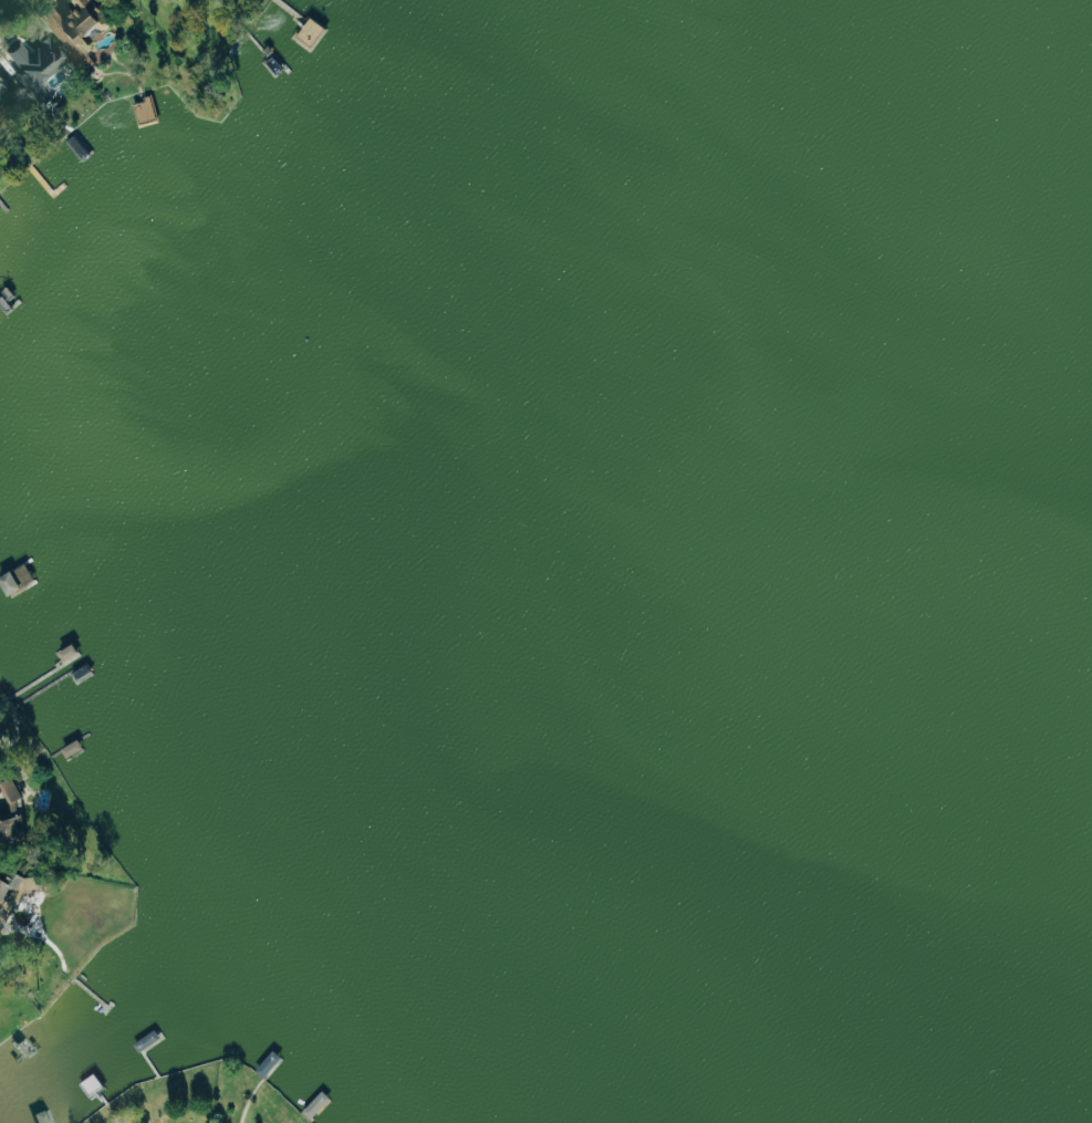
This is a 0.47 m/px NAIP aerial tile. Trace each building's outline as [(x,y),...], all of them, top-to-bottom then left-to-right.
[(104,60),(90,41),(114,24),(98,0),(77,0),(76,0),(81,7),(64,19),(57,8),(44,17),(53,29),(59,24),(91,69),(104,60)] [(44,82),(71,63),(52,37),(31,52),(23,41),(9,51),(22,68),(18,71),(44,109),(57,100),(44,82)] [(3,102),(2,100),(17,88),(0,67),(0,104),(3,102)] [(17,774),(0,782),(11,806),(0,811),(0,830),(8,846),(45,829),(32,801),(30,802),(17,774)] [(8,922),(19,901),(16,900),(29,877),(17,870),(11,880),(0,874),(0,918),(8,922)]
